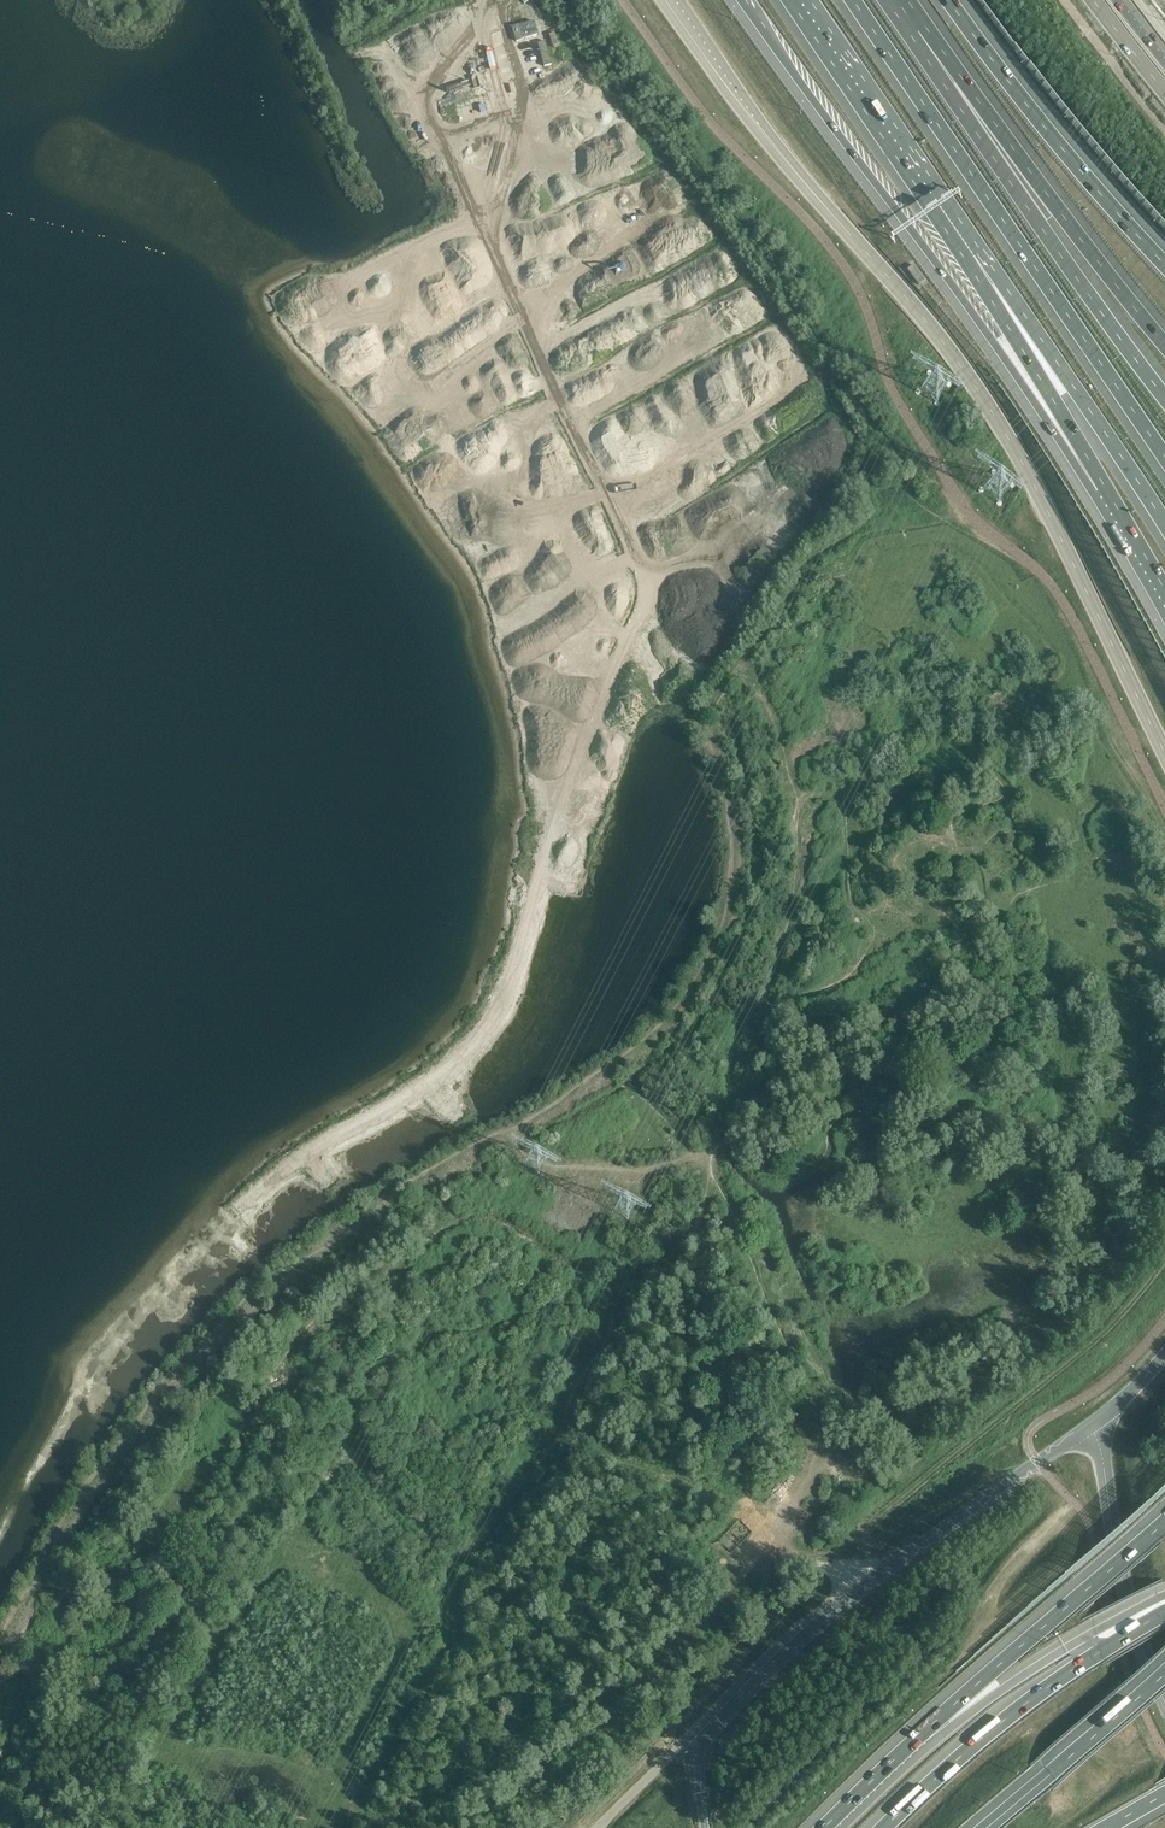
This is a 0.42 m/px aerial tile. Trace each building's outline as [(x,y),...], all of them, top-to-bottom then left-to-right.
[(519,25),(512,27),(516,41),(523,39),(537,35),(533,21),(519,25)] [(548,39),(539,41),(546,65),(554,62),(548,39)] [(926,283),(913,266),(907,271),(920,288),(926,283)]
